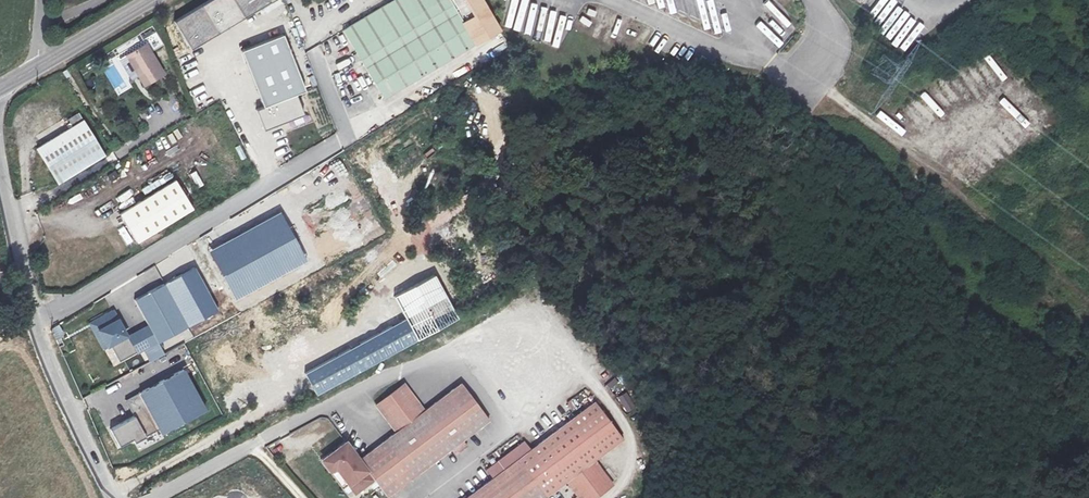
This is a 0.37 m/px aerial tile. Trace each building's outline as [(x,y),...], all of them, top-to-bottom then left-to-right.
[(270,0),(211,0),(175,21),(194,51),(272,2),(270,0)] [(389,101),(481,44),(454,0),(379,0),(340,24),(389,101)] [(151,38),(156,48),(162,45),(157,35),(151,38)] [(286,36),(243,52),(265,109),(299,96),(307,92),(286,36)] [(128,56),(137,76),(143,88),(162,80),(147,48),(128,56)] [(137,76),(128,56),(118,60),(126,80),(137,76)] [(306,116),(299,96),(265,109),(258,112),(266,131),(306,116)] [(72,125),(83,119),(79,112),(68,119),(72,125)] [(80,121),(34,149),(56,184),(103,156),(80,121)] [(174,182),(116,214),(133,246),(191,212),(174,182)] [(191,326),(163,282),(135,298),(157,342),(191,326)] [(51,329),(56,340),(65,336),(60,325),(51,329)] [(163,436),(208,415),(187,371),(126,399),(135,417),(110,428),(120,449),(148,436),(147,434),(160,429),(163,436)] [(342,442),(318,460),(326,470),(331,466),(344,483),(351,492),(369,479),(383,497),(485,420),(457,383),(420,411),(400,384),(372,405),(393,432),(355,460),(342,442)] [(630,391),(618,398),(626,414),(639,408),(630,391)] [(542,497),(565,482),(574,497),(595,497),(611,487),(593,459),(621,440),(591,406),(464,497),(540,497),(542,497)] [(515,449),(523,441),(516,435),(509,443),(515,449)] [(318,460),(316,461),(324,471),(337,488),(344,483),(331,466),(326,470),(318,460)]
